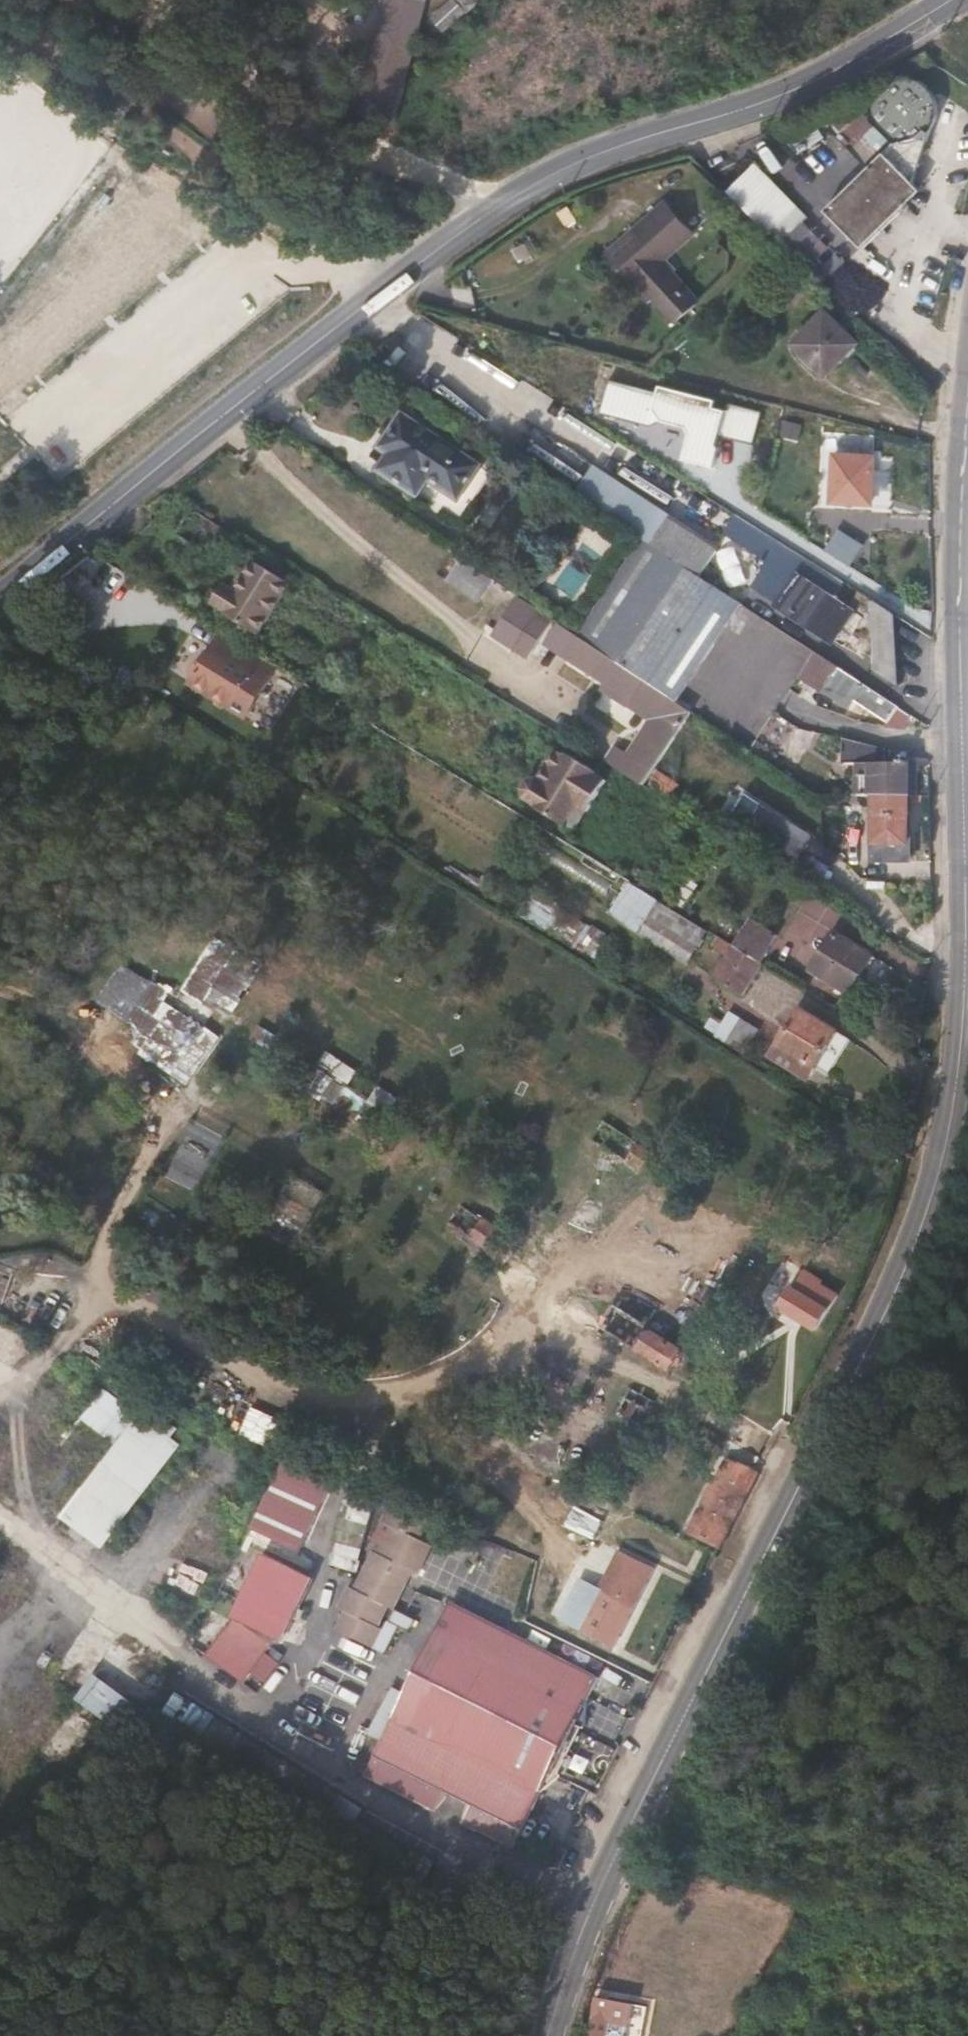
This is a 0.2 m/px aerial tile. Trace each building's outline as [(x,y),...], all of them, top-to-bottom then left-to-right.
[(357,113),(397,122),(424,0),(382,0),(357,113)] [(908,203),(931,131),(935,124),(937,118),(938,109),(937,103),(934,92),(926,84),(918,79),(911,77),(902,77),(896,78),(890,80),(882,86),(875,95),(873,99),(872,105),(872,115),(873,119),(855,100),(829,125),(869,167),(827,209),(863,246),(888,222),(891,217),(892,218),(908,203)] [(754,162),(726,191),(780,244),(809,215),(754,162)] [(696,233),(666,200),(635,228),(665,261),(667,259),(696,233)] [(670,275),(677,269),(667,259),(665,261),(635,228),(607,252),(636,285),(643,279),(657,296),(679,319),(697,303),(670,275)] [(532,240),(512,248),(519,265),(538,257),(532,240)] [(839,298),(862,277),(842,255),(818,276),(839,298)] [(657,296),(643,279),(636,285),(651,302),(657,296)] [(826,375),(858,341),(826,309),(793,343),(826,375)] [(386,351),(398,342),(394,337),(382,346),(386,351)] [(683,456),(687,437),(688,437),(687,438),(703,441),(710,403),(667,395),(657,450),(683,456)] [(459,498),(480,465),(403,415),(390,435),(389,436),(398,442),(390,455),(380,470),(418,495),(429,478),(459,498)] [(390,455),(398,442),(389,436),(390,435),(388,434),(379,448),(390,455)] [(725,465),(747,466),(748,445),(726,444),(725,465)] [(874,504),(876,454),(834,452),(832,502),(874,504)] [(719,550),(680,526),(673,522),(661,539),(626,516),(637,499),(593,469),(575,495),(643,539),(702,577),(719,550)] [(441,490),(433,507),(460,519),(467,503),(441,490)] [(661,539),(673,522),(637,499),(626,516),(661,539)] [(845,583),(807,558),(806,558),(755,526),(738,515),(737,515),(724,535),(726,536),(756,555),(760,557),(763,570),(753,587),(778,604),(779,602),(846,647),(865,617),(858,612),(835,598),(845,583)] [(756,555),(726,536),(720,545),(750,565),(756,555)] [(678,701),(742,603),(702,577),(643,539),(578,636),(579,636),(581,638),(678,701)] [(216,610),(263,636),(293,582),(246,556),(216,610)] [(485,590),(492,578),(473,566),(466,577),(485,590)] [(529,656),(548,626),(535,618),(538,611),(518,598),(497,631),(489,626),(487,629),(529,656)] [(893,618),(871,618),(872,676),(894,676),(893,618)] [(570,648),(578,635),(560,624),(552,636),(570,648)] [(217,651),(226,636),(224,634),(215,649),(217,651)] [(249,717),(279,667),(226,636),(217,651),(215,649),(198,678),(202,681),(199,685),(195,683),(194,683),(249,717)] [(643,785),(691,710),(678,702),(678,701),(581,638),(568,657),(609,683),(605,690),(628,704),(631,699),(659,718),(633,758),(628,755),(616,747),(607,762),(643,785)] [(899,706),(866,685),(816,652),(815,652),(799,677),(823,693),(824,691),(850,708),(856,699),(888,721),(899,706)] [(290,686),(294,678),(285,673),(280,680),(290,686)] [(659,718),(631,699),(628,704),(651,719),(628,755),(633,758),(659,718)] [(774,753),(788,731),(772,718),(751,750),(762,757),(772,763),(779,754),(776,752),(775,753),(774,753)] [(919,796),(919,763),(912,764),(886,764),(886,749),(885,749),(843,738),(843,766),(856,765),(856,766),(856,796),(873,796),(913,796),(919,796)] [(571,835),(607,781),(553,746),(518,799),(571,835)] [(912,847),(913,796),(873,796),(873,847),(912,847)] [(770,843),(805,851),(810,830),(775,822),(770,843)] [(681,910),(698,884),(688,878),(672,904),(681,910)] [(670,906),(633,884),(616,909),(692,959),(710,931),(670,906)] [(543,929),(558,905),(558,904),(559,902),(538,889),(537,891),(535,890),(530,900),(527,898),(518,914),(523,917),(543,929)] [(557,937),(573,914),(558,905),(543,929),(557,937)] [(577,950),(592,927),(577,917),(574,915),(573,914),(557,937),(561,940),(576,948),(577,950)] [(762,963),(778,935),(751,919),(734,945),(738,948),(751,956),(762,963)] [(601,965),(617,940),(594,925),(592,927),(577,950),(601,965)] [(850,993),(873,955),(837,933),(814,970),(850,993)] [(743,995),(763,963),(762,964),(751,956),(738,948),(734,945),(720,937),(714,945),(728,954),(713,977),(743,995)] [(809,1079),(838,1031),(801,1009),(772,1057),(809,1079)] [(746,1055),(760,1032),(729,1014),(725,1021),(717,1035),(715,1036),(746,1055)] [(717,1035),(725,1021),(714,1015),(712,1019),(706,1028),(717,1035)] [(358,1073),(329,1051),(317,1066),(336,1078),(324,1098),(333,1104),(344,1088),(347,1084),(350,1085),(358,1073)] [(324,1098),(336,1078),(317,1066),(312,1063),(298,1086),(322,1101),(324,1098)] [(356,1122),(370,1098),(350,1085),(347,1084),(344,1088),(333,1104),(337,1108),(337,1109),(356,1122)] [(830,1308),(811,1297),(820,1282),(805,1272),(795,1289),(790,1286),(782,1299),(777,1308),(815,1331),(830,1308)] [(671,1374),(686,1350),(649,1327),(635,1350),(671,1374)] [(648,1480),(683,1415),(651,1397),(632,1386),(617,1412),(636,1423),(614,1461),(648,1480)] [(119,1447),(142,1418),(105,1389),(82,1419),(119,1447)] [(135,1488),(176,1435),(166,1427),(168,1425),(156,1416),(112,1471),(135,1488)] [(309,1534),(338,1471),(290,1449),(260,1511),(309,1534)] [(722,1547),(759,1473),(727,1457),(701,1509),(690,1532),(722,1547)] [(104,1549),(145,1495),(135,1488),(112,1471),(72,1525),(104,1549)] [(394,1610),(413,1571),(418,1574),(433,1546),(420,1539),(431,1517),(395,1499),(383,1522),(393,1527),(380,1554),(375,1551),(356,1590),(350,1587),(339,1609),(346,1612),(337,1630),(373,1648),(383,1628),(379,1627),(389,1607),(394,1610)] [(11,1537),(0,1531),(0,1557),(11,1537)] [(635,1607),(654,1569),(609,1547),(605,1555),(616,1560),(601,1590),(634,1607),(635,1607)] [(356,1574),(360,1561),(335,1553),(330,1566),(356,1574)] [(278,1640),(309,1576),(265,1554),(233,1618),(234,1618),(235,1619),(278,1640)] [(178,1581),(196,1587),(201,1573),(183,1567),(178,1581)] [(601,1590),(582,1580),(563,1618),(616,1646),(635,1607),(634,1607),(601,1590)] [(568,1740),(575,1727),(585,1729),(589,1699),(600,1677),(452,1602),(376,1756),(365,1775),(436,1811),(451,1794),(487,1812),(477,1829),(515,1848),(524,1830),(544,1790),(560,1779),(553,1771),(559,1758),(566,1761),(575,1744),(568,1740)] [(246,1683),(273,1646),(235,1619),(234,1618),(208,1655),(246,1683)] [(151,1716),(95,1674),(77,1700),(131,1739),(148,1718),(149,1718),(151,1716)] [(162,1715),(203,1741),(218,1718),(177,1692),(162,1715)] [(633,2009),(604,2004),(601,2019),(630,2024),(633,2009)]
